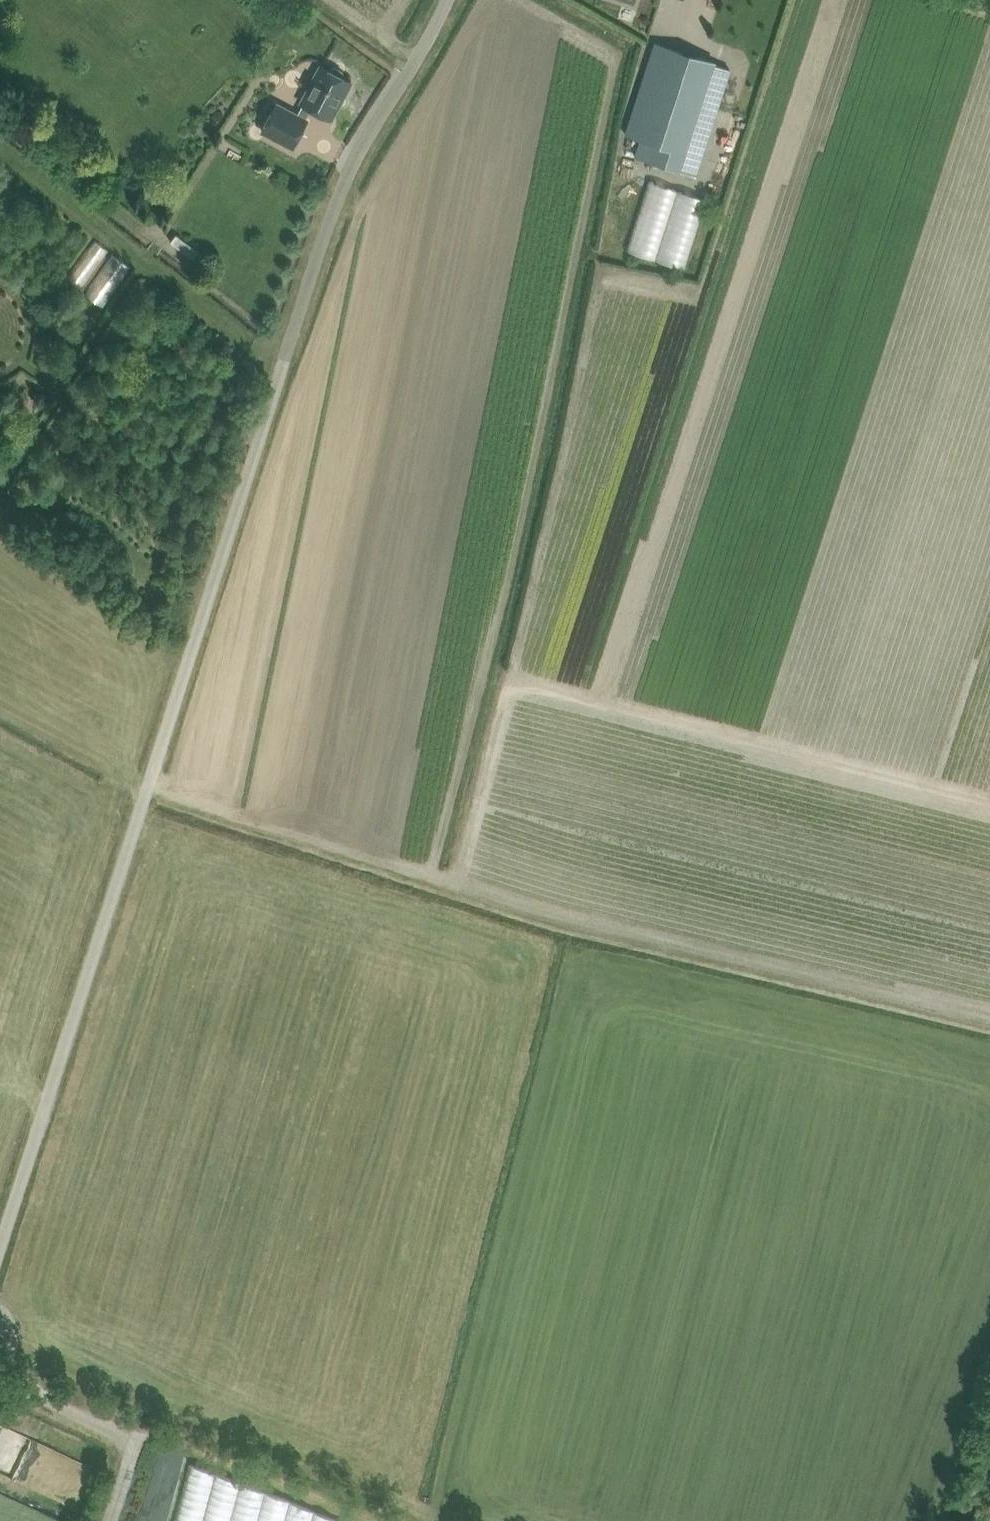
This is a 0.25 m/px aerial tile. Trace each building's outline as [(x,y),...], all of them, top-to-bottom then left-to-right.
[(655,42),(649,62),(626,131),(641,136),(634,156),(680,171),(681,169),(697,174),(731,70),(715,64),(715,62),(655,42)] [(331,68),(330,70),(321,65),(301,103),(303,104),(298,115),(276,103),(262,130),(294,147),(308,120),(305,119),(311,108),(331,119),(351,81),(343,76),(343,74),(342,70),(335,67),(331,68)] [(618,98),(618,81),(607,81),(608,98),(618,98)] [(695,272),(714,199),(654,184),(636,257),(695,272)] [(75,282),(91,292),(117,252),(101,242),(75,282)] [(92,300),(113,311),(137,266),(116,255),(92,300)] [(235,1498),(229,1520),(338,1520),(235,1498)] [(0,1511),(0,1520),(63,1520),(4,1500),(0,1511)]
